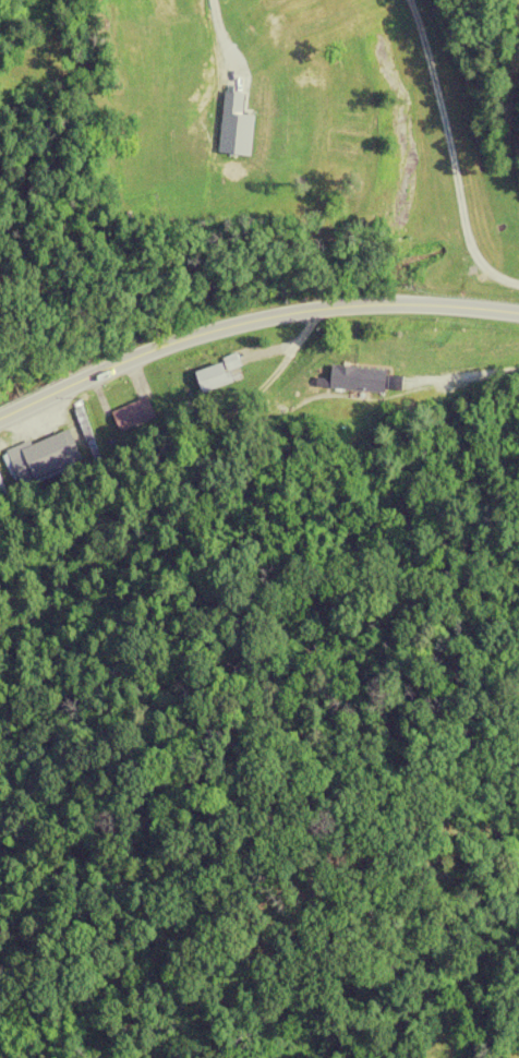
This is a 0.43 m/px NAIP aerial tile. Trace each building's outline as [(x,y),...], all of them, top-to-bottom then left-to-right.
[(228,383),(221,362),(193,372),(201,393),(228,383)] [(156,418),(146,396),(111,413),(120,434),(156,418)] [(89,454),(96,452),(81,408),(74,411),(89,454)] [(6,452),(17,484),(71,466),(61,434),(6,452)]
